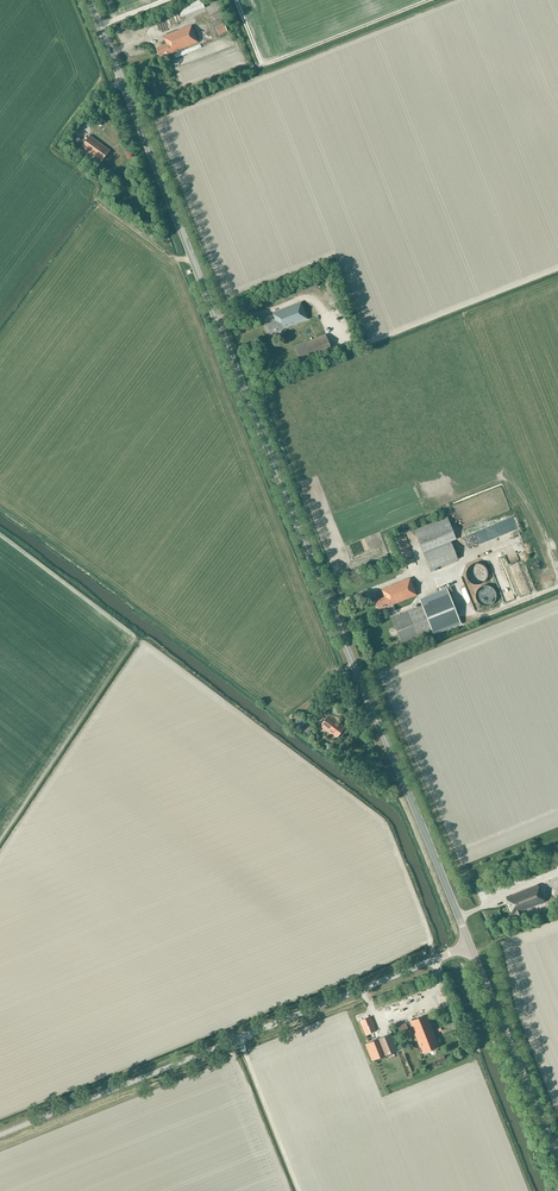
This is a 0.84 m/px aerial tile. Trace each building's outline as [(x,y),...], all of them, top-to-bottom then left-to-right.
[(182,17),(205,8),(202,0),(197,0),(178,7),(182,17)] [(229,19),(225,10),(211,16),(215,25),(229,19)] [(215,27),(219,35),(228,31),(224,23),(215,27)] [(161,56),(162,57),(199,43),(192,26),(164,37),(166,44),(157,48),(160,57),(161,56)] [(109,150),(90,136),(82,147),(101,161),(109,150)] [(66,145),(77,154),(81,148),(70,140),(66,145)] [(294,284),(298,293),(318,285),(314,276),(294,284)] [(271,332),(271,334),(308,319),(301,302),(273,314),(275,320),(266,325),(269,333),(271,332)] [(333,351),(326,334),(295,346),(302,364),(333,351)] [(458,559),(451,541),(457,539),(448,517),(415,530),(424,552),(431,570),(458,559)] [(488,575),(488,574),(488,573),(488,572),(488,571),(487,570),(487,569),(486,568),(485,567),(485,566),(484,565),(483,565),(483,564),(482,564),(481,564),(480,563),(479,563),(478,563),(477,563),(476,563),(475,563),(474,563),(473,564),(472,564),(471,565),(470,565),(470,566),(469,567),(468,568),(467,569),(467,570),(467,571),(467,572),(466,573),(466,574),(466,575),(467,576),(467,577),(467,578),(468,579),(468,580),(469,581),(470,581),(470,582),(471,583),(472,583),(473,584),(474,584),(475,584),(476,585),(477,585),(478,585),(479,584),(480,584),(481,584),(482,584),(483,583),(484,582),(485,581),(486,580),(487,579),(487,578),(487,577),(488,577),(488,576),(488,575)] [(509,566),(517,593),(525,591),(518,563),(509,566)] [(380,608),(380,610),(417,595),(411,577),(382,589),(385,597),(375,601),(378,609),(380,608)] [(485,606),(486,606),(487,606),(488,606),(489,606),(490,605),(491,605),(492,604),(493,604),(493,603),(494,603),(494,602),(495,602),(495,601),(495,600),(496,600),(496,599),(496,598),(496,597),(496,596),(496,595),(496,594),(496,593),(496,592),(495,591),(495,590),(494,589),(494,588),(493,588),(492,587),(491,587),(491,586),(490,586),(489,586),(488,586),(488,585),(487,585),(486,585),(485,585),(484,585),(483,586),(482,586),(481,586),(481,587),(480,587),(479,587),(479,588),(478,589),(477,590),(477,591),(476,591),(476,592),(476,593),(476,594),(476,595),(476,596),(476,597),(476,598),(476,599),(476,600),(477,600),(477,601),(477,602),(478,602),(478,603),(479,603),(479,604),(480,604),(481,605),(482,605),(483,606),(484,606),(485,606)] [(403,645),(433,633),(434,633),(461,623),(447,589),(421,599),(424,605),(392,617),(403,645)] [(308,734),(316,724),(311,720),(309,723),(307,725),(304,723),(306,720),(295,712),(289,720),(308,734)] [(345,727),(329,715),(320,726),(336,738),(345,727)] [(554,870),(549,859),(531,866),(535,877),(554,870)] [(523,910),(545,901),(539,884),(507,897),(514,915),(515,915),(516,917),(525,914),(523,910)] [(409,993),(372,1007),(376,1018),(414,1005),(409,993)] [(440,1046),(427,1014),(410,1021),(423,1053),(440,1046)] [(360,1020),(366,1035),(376,1031),(371,1016),(360,1020)] [(405,1023),(398,1026),(401,1033),(408,1030),(405,1023)] [(366,1044),(372,1060),(398,1051),(391,1034),(366,1044)]
